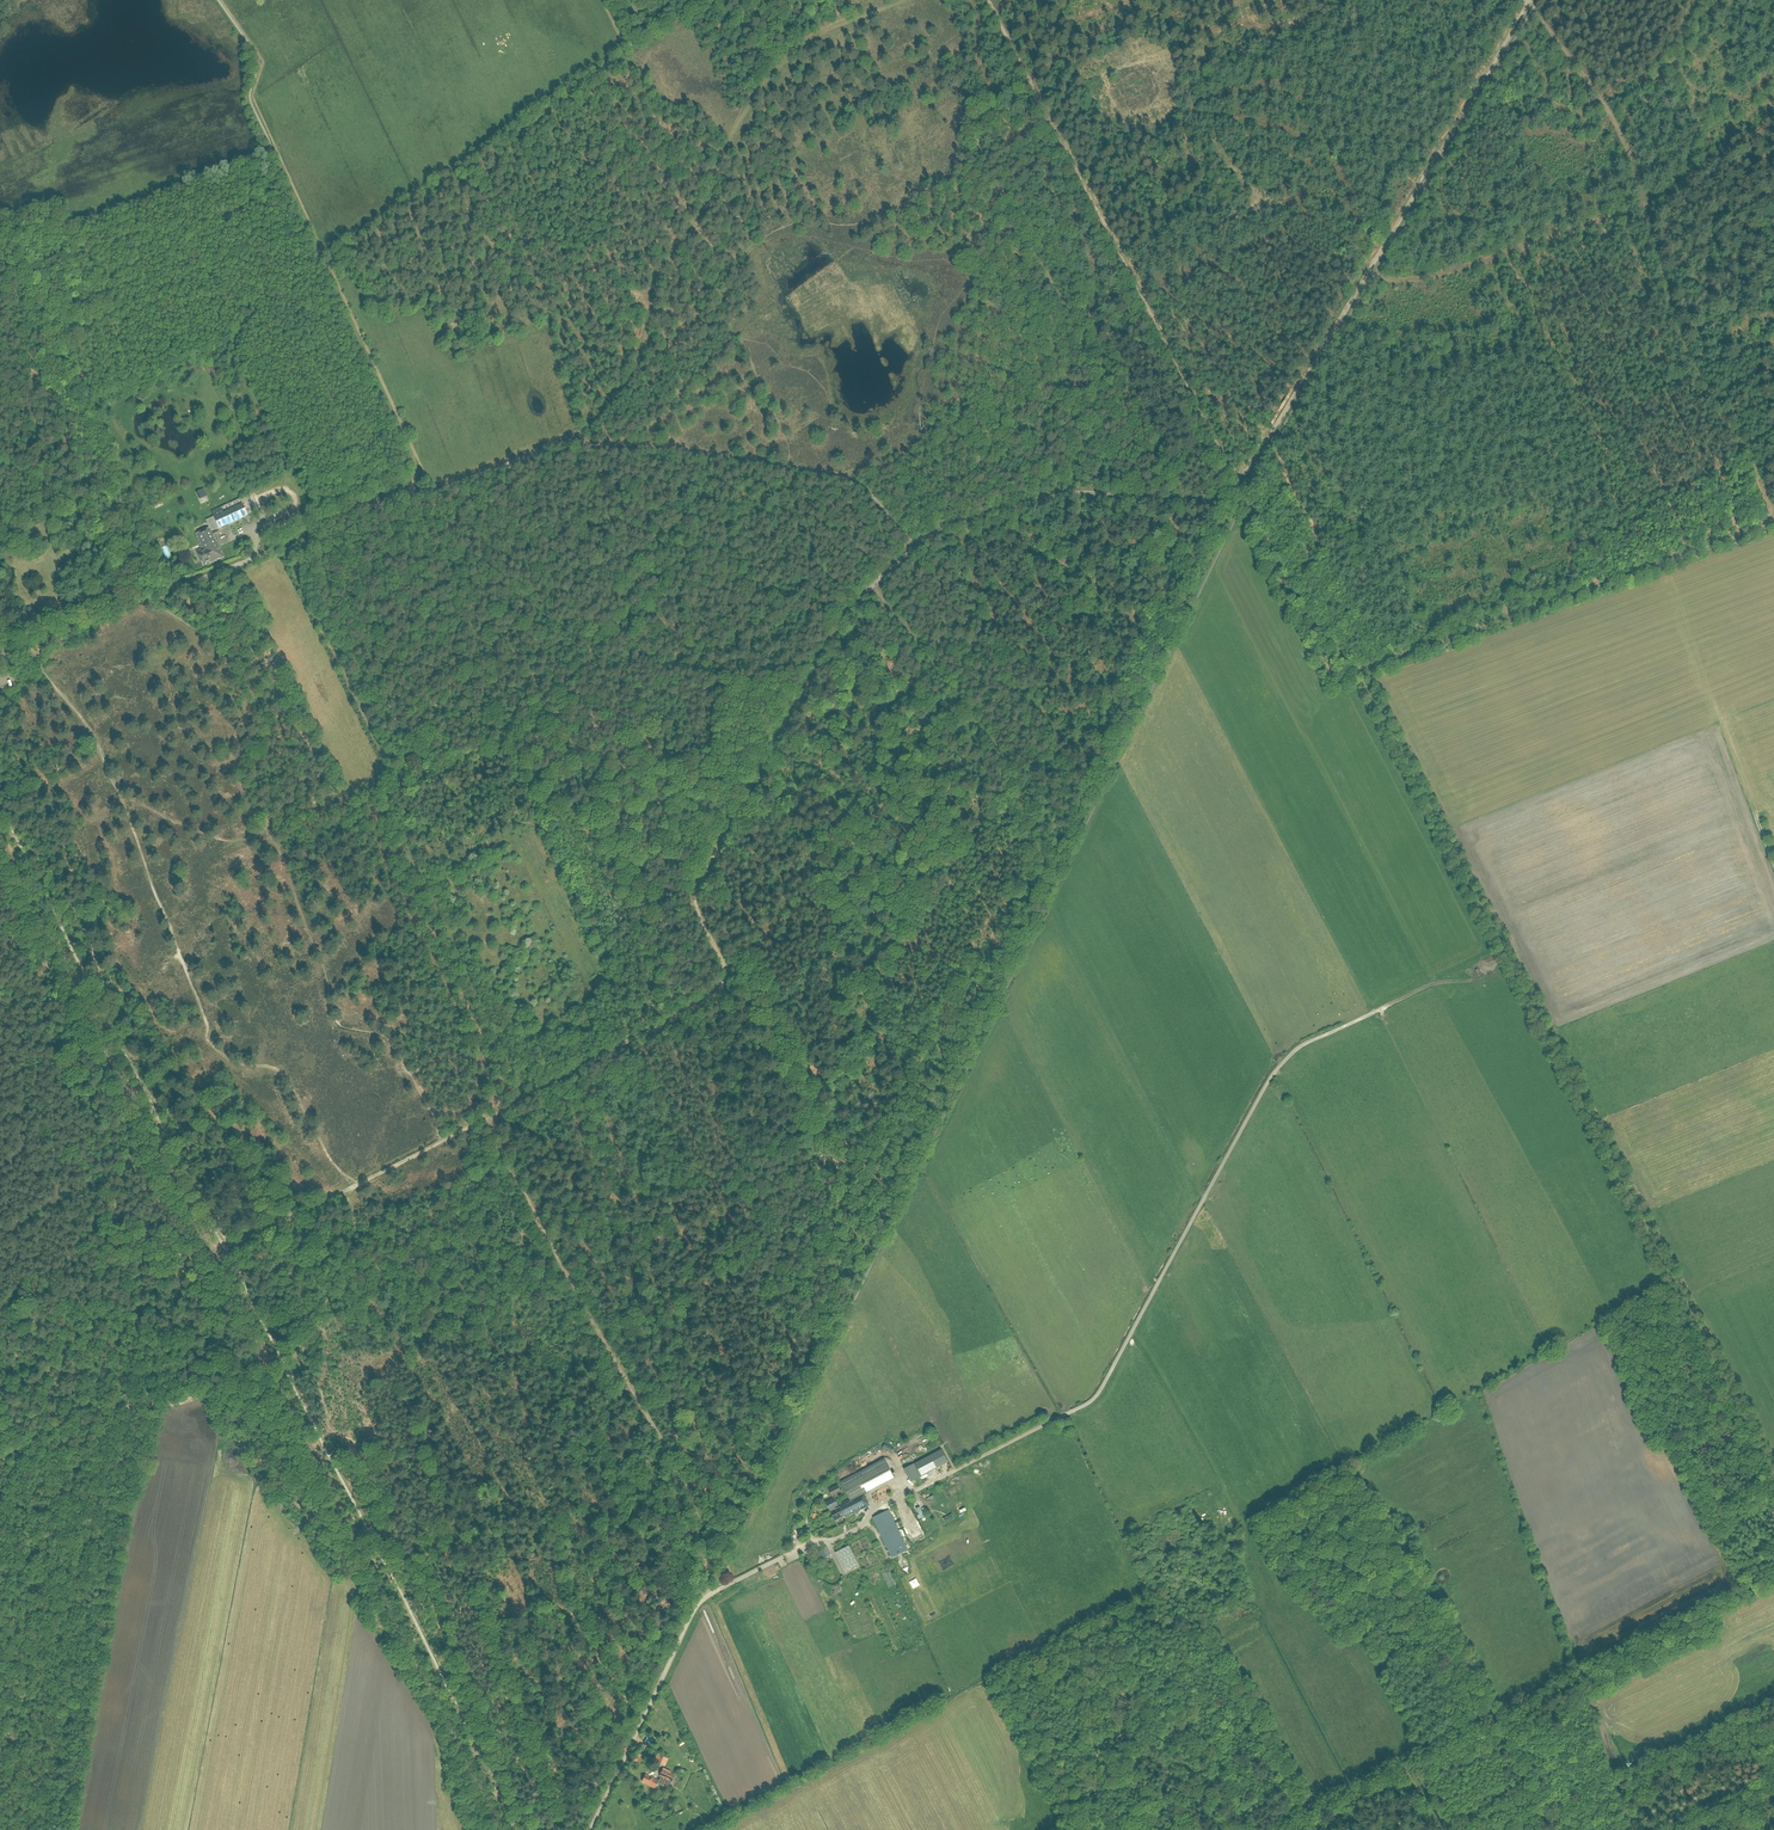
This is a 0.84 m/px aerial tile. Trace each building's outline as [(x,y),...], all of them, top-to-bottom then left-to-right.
[(203,566),(224,557),(212,531),(247,515),(240,499),(211,512),(214,517),(207,521),(210,528),(195,534),(202,549),(196,551),(203,566)] [(176,560),(171,550),(165,553),(171,562),(176,560)] [(907,1452),(909,1457),(912,1456),(914,1459),(923,1455),(919,1447),(907,1452)] [(948,1463),(941,1450),(906,1468),(913,1481),(948,1463)] [(900,1457),(903,1461),(900,1463),(901,1466),(914,1461),(912,1457),(910,1459),(907,1454),(900,1457)] [(870,1506),(864,1495),(861,1490),(893,1474),(884,1458),(841,1481),(850,1500),(839,1506),(835,1498),(837,1497),(836,1496),(842,1493),(838,1485),(828,1490),(831,1495),(828,1497),(830,1500),(825,1503),(835,1521),(845,1516),(846,1518),(870,1506)] [(807,1488),(800,1498),(807,1503),(814,1493),(807,1488)] [(933,1510),(937,1517),(942,1513),(939,1507),(933,1510)] [(873,1518),(891,1557),(907,1550),(888,1510),(873,1518)] [(859,1567),(850,1547),(836,1554),(845,1573),(859,1567)] [(818,1551),(822,1559),(827,1556),(823,1548),(818,1551)] [(663,1765),(666,1758),(660,1755),(657,1762),(663,1765)] [(660,1777),(658,1781),(645,1775),(642,1781),(646,1783),(646,1784),(655,1789),(657,1784),(667,1789),(674,1775),(662,1769),(659,1776),(660,1777)]
